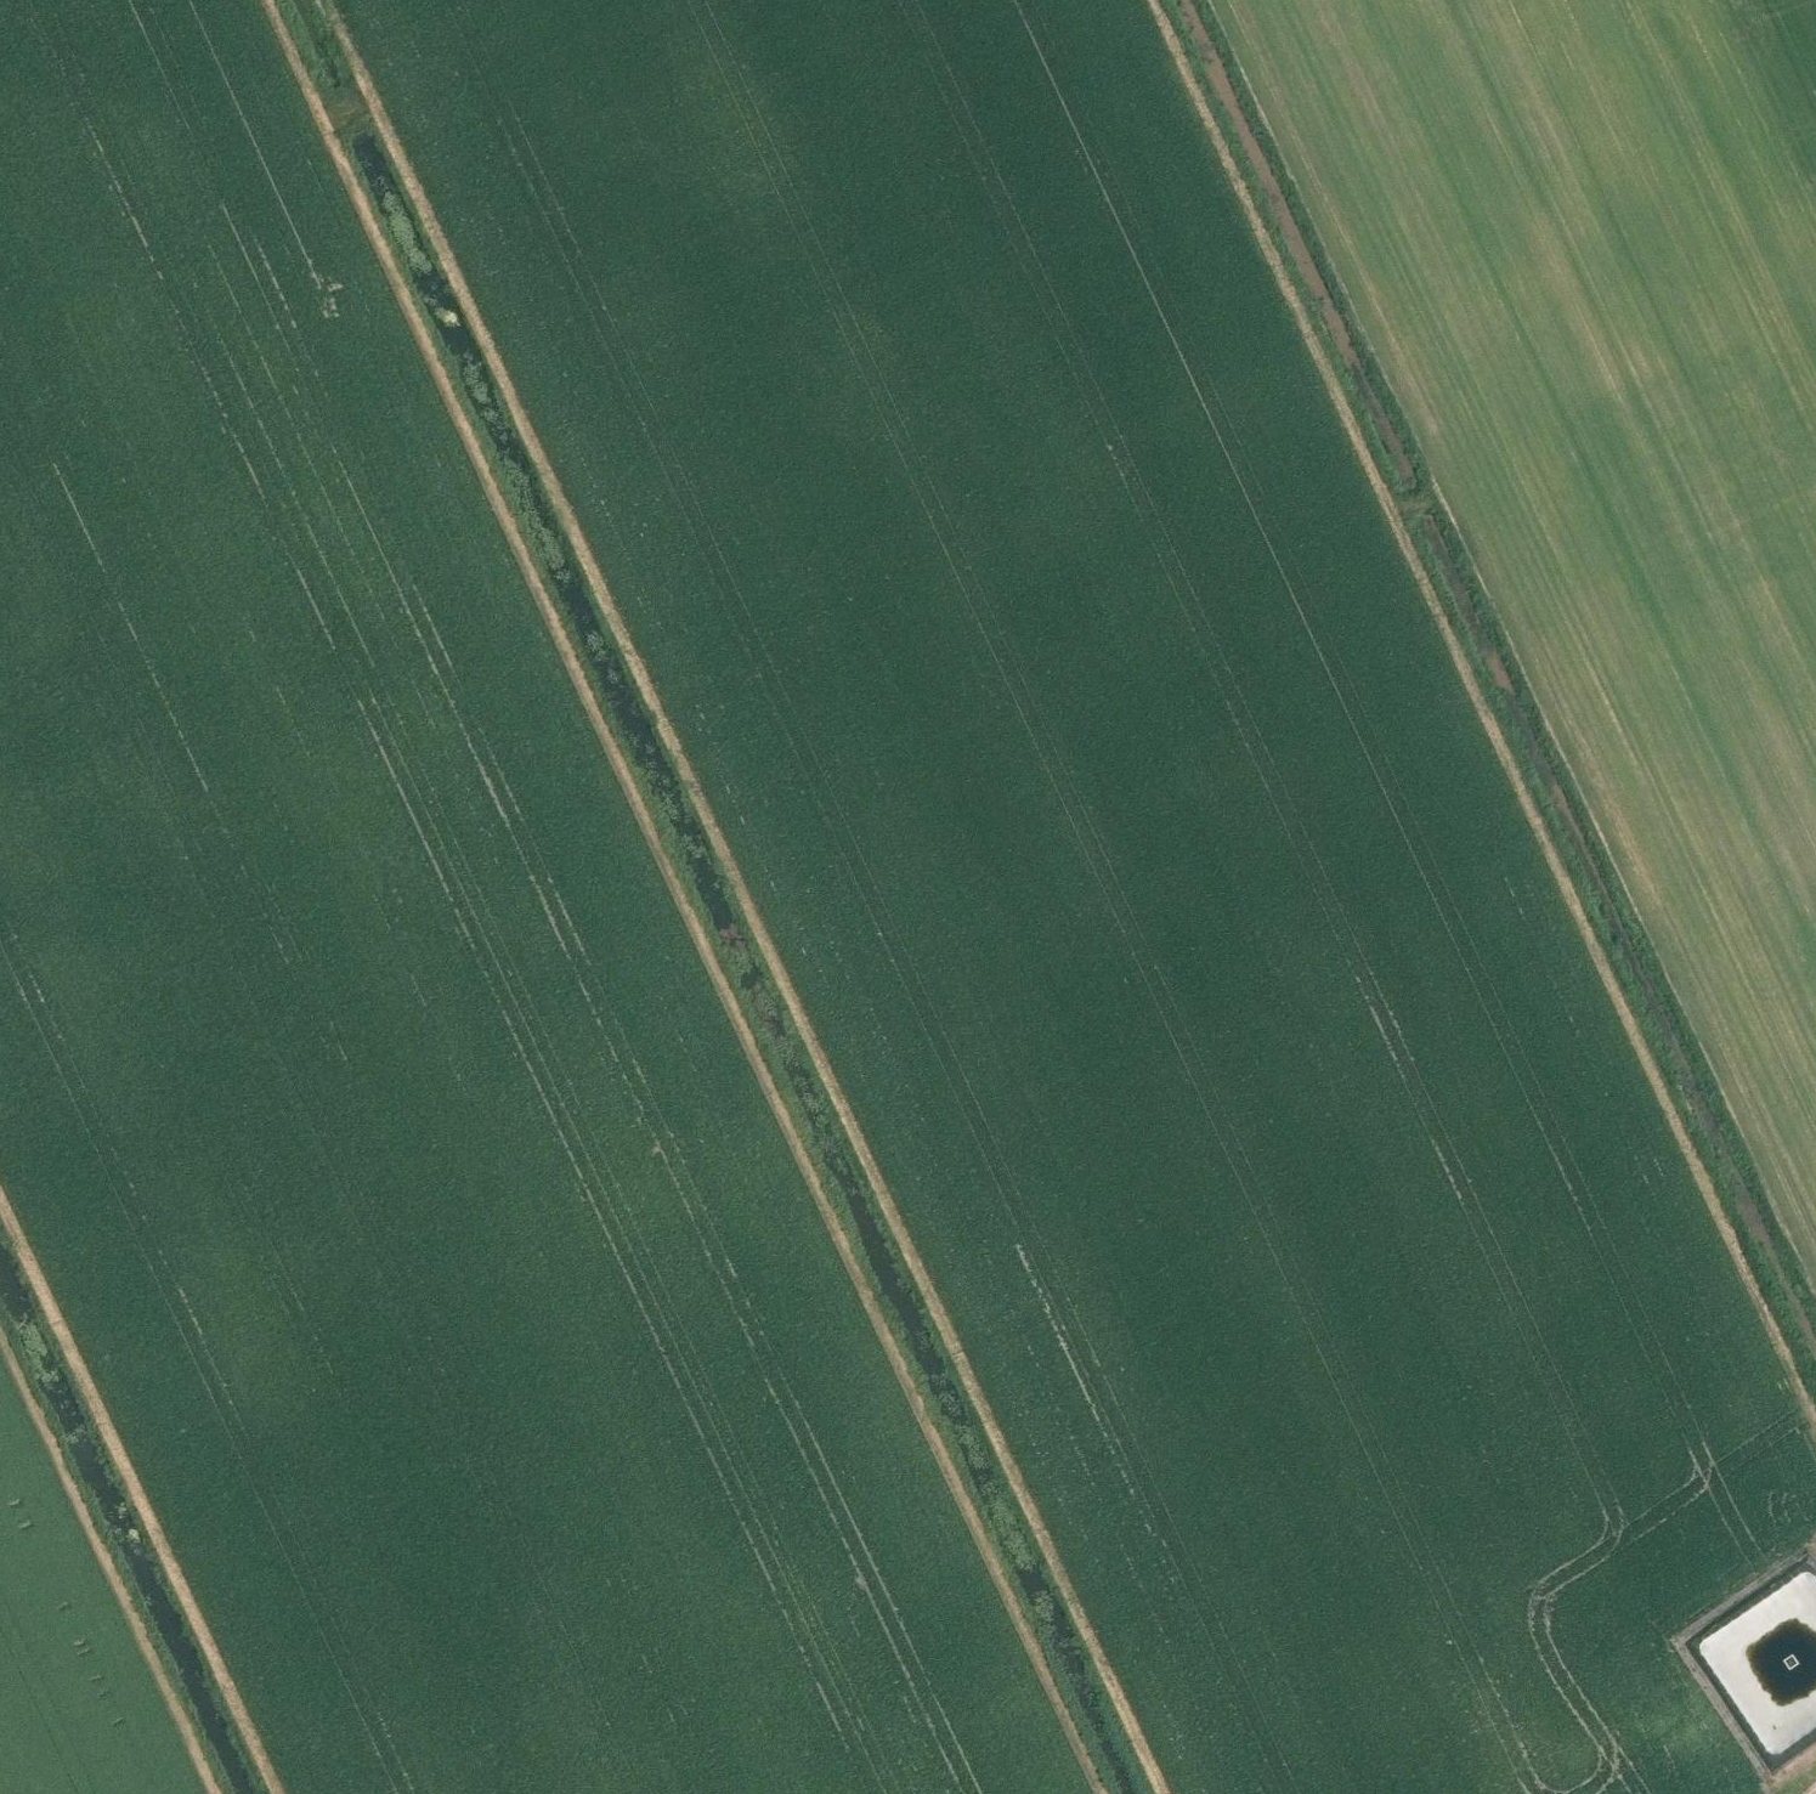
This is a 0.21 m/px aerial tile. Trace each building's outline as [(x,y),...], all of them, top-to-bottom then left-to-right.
[(1767,1646),(1780,1664),(1798,1652),(1785,1633),(1767,1646)] [(1760,1746),(1777,1738),(1758,1700),(1742,1708),(1760,1746)]
